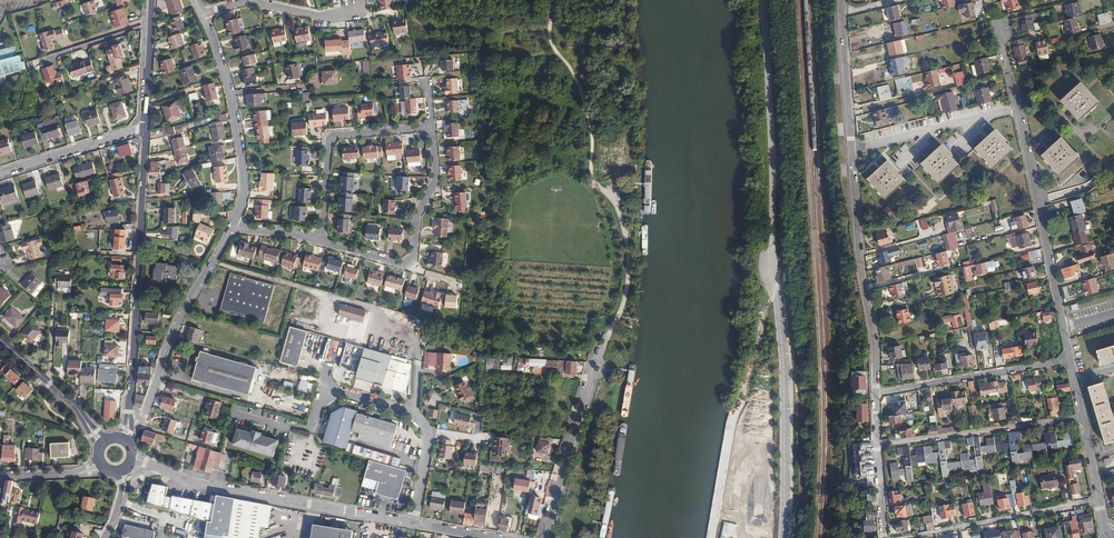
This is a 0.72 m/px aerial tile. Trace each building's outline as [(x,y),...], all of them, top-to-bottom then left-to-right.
[(96,12),(94,4),(93,0),(92,0),(83,3),(86,15),(96,12)] [(171,16),(183,11),(180,0),(167,0),(166,0),(171,16)] [(381,10),(392,8),(391,0),(382,0),(380,1),(381,10)] [(953,0),(937,0),(937,2),(939,2),(941,9),(954,6),(953,0)] [(1018,0),(1003,0),(1003,2),(1007,1),(1008,10),(1019,7),(1018,0)] [(1069,19),(1083,16),(1079,1),(1066,5),(1069,19)] [(887,7),(891,21),(901,19),(898,5),(887,7)] [(114,28),(129,23),(127,19),(125,19),(124,14),(126,13),(124,8),(111,13),(114,23),(113,23),(114,28)] [(1111,21),(1109,12),(1098,15),(1100,24),(1111,21)] [(1034,23),(1032,14),(1020,16),(1022,25),(1024,33),(1041,29),(1040,22),(1034,23)] [(181,15),(172,19),(176,31),(185,28),(181,15)] [(226,21),(230,35),(241,32),(236,18),(226,21)] [(406,19),(401,20),(401,21),(398,21),(397,20),(392,21),(394,34),(408,32),(406,19)] [(1079,29),(1077,20),(1066,22),(1068,32),(1079,29)] [(907,34),(904,21),(895,23),(898,36),(907,34)] [(299,29),(299,27),(294,29),(296,41),(311,38),(308,27),(299,29)] [(271,31),(273,43),(287,40),(285,28),(271,31)] [(57,37),(57,39),(65,37),(63,29),(55,31),(55,30),(49,31),(40,33),(46,51),(54,48),(52,41),(51,39),(57,37)] [(349,40),(350,42),(365,40),(364,29),(348,32),(349,40)] [(375,34),(370,35),(372,45),(389,42),(388,32),(384,33),(380,33),(380,32),(375,32),(375,34)] [(184,45),(180,33),(168,38),(172,49),(184,45)] [(237,45),(236,45),(238,51),(249,48),(246,34),(235,37),(237,45)] [(1103,47),(1100,34),(1089,36),(1092,50),(1103,47)] [(1024,44),(1022,38),(1013,40),(1015,47),(1014,47),(1017,61),(1018,60),(1019,64),(1029,62),(1025,44),(1024,44)] [(1049,53),(1046,39),(1035,41),(1040,60),(1047,59),(1045,54),(1048,53),(1049,53)] [(343,55),(352,54),(350,42),(349,40),(342,41),(342,40),(335,41),(325,43),(327,54),(342,51),(343,55)] [(902,53),(899,40),(888,42),(887,42),(890,55),(902,53)] [(203,47),(202,42),(190,46),(194,59),(205,56),(203,51),(202,47),(203,47)] [(108,74),(113,73),(112,70),(122,67),(119,58),(124,57),(119,44),(112,46),(111,45),(105,47),(110,59),(109,59),(111,65),(105,67),(108,74)] [(0,72),(1,73),(5,72),(25,67),(23,61),(20,62),(18,55),(12,57),(12,54),(14,54),(12,47),(8,48),(0,50),(0,72)] [(255,54),(243,57),(245,66),(246,66),(257,64),(255,54)] [(906,62),(905,56),(892,59),(893,65),(894,68),(892,69),(893,74),(906,71),(904,62),(906,62)] [(989,62),(988,57),(973,60),(977,75),(989,72),(987,62),(989,62)] [(162,70),(164,75),(175,71),(171,58),(160,62),(162,66),(163,69),(162,70)] [(73,78),(94,72),(90,60),(84,62),(83,61),(76,63),(76,65),(75,66),(69,67),(73,78)] [(455,60),(443,60),(444,70),(456,70),(455,60)] [(129,70),(140,67),(140,61),(133,64),(134,64),(128,66),(129,70)] [(288,76),(299,75),(296,63),(285,66),(285,70),(287,71),(288,76)] [(410,78),(409,73),(408,64),(396,65),(397,78),(410,78)] [(58,84),(64,82),(60,72),(56,73),(55,74),(54,71),(52,66),(42,69),(46,82),(56,79),(58,84)] [(191,66),(180,70),(185,84),(196,80),(191,66)] [(245,70),(247,82),(259,80),(258,76),(257,76),(255,68),(246,69),(245,70)] [(336,70),(326,71),(326,76),(324,76),(324,84),(336,83),(336,70)] [(956,86),(966,84),(963,72),(953,74),(956,86)] [(939,87),(936,73),(925,76),(928,89),(939,87)] [(129,76),(114,82),(120,95),(134,89),(129,76)] [(914,92),(910,76),(903,78),(907,94),(914,92)] [(460,93),(459,79),(449,80),(449,88),(448,88),(448,94),(460,93)] [(214,83),(204,86),(208,101),(218,99),(214,83)] [(1098,102),(1080,83),(1060,101),(1078,121),(1098,102)] [(891,97),(889,85),(878,87),(881,99),(891,97)] [(399,86),(400,99),(405,99),(410,98),(409,86),(399,86)] [(990,100),(987,86),(975,89),(979,103),(990,100)] [(197,92),(189,93),(190,101),(198,100),(197,92)] [(316,93),(302,95),(303,103),(316,101),(316,93)] [(261,95),(247,96),(250,109),(263,107),(261,95)] [(941,114),(957,110),(953,95),(942,97),(943,102),(939,103),(941,114)] [(121,101),(110,104),(114,116),(125,112),(121,101)] [(417,113),(416,101),(405,102),(406,114),(417,113)] [(461,101),(449,102),(450,114),(462,113),(461,101)] [(182,118),(176,102),(163,106),(168,123),(182,118)] [(362,109),(358,109),(358,118),(362,118),(362,116),(366,116),(374,115),(373,105),(361,106),(362,109)] [(96,108),(84,112),(89,125),(101,121),(96,108)] [(886,108),(873,111),(874,115),(876,115),(879,126),(889,124),(886,108)] [(334,122),(340,122),(340,121),(342,120),(350,120),(349,109),(333,110),(334,122)] [(256,119),(257,127),(258,127),(267,126),(267,121),(272,120),(270,110),(254,112),(255,119),(256,119)] [(309,117),(310,127),(315,127),(315,128),(327,127),(326,114),(314,115),(314,116),(309,117)] [(77,118),(66,122),(69,134),(81,130),(77,118)] [(215,141),(226,138),(223,127),(223,126),(222,121),(211,124),(215,141)] [(54,124),(43,127),(46,137),(51,136),(51,137),(57,135),(54,124)] [(183,124),(162,129),(163,133),(165,133),(166,136),(171,135),(179,133),(183,132),(182,129),(184,128),(183,124)] [(449,130),(449,133),(449,139),(460,138),(459,124),(447,124),(447,130),(449,130)] [(287,127),(288,139),(308,137),(307,125),(287,127)] [(267,126),(258,127),(259,140),(260,139),(261,144),(270,144),(270,138),(269,126),(267,126)] [(35,131),(21,136),(25,147),(39,142),(35,131)] [(1013,151),(994,131),(975,149),(994,169),(1013,151)] [(175,143),(176,149),(186,147),(184,137),(180,137),(179,133),(171,135),(173,144),(175,143)] [(1079,158),(1060,137),(1041,155),(1059,176),(1079,158)] [(0,141),(0,154),(12,150),(8,139),(0,141)] [(121,156),(133,153),(130,143),(118,146),(121,156)] [(400,144),(383,146),(384,157),(401,155),(400,144)] [(214,161),(227,159),(224,145),(211,147),(214,161)] [(383,158),(382,147),(377,147),(377,146),(374,147),(374,146),(367,147),(368,147),(364,148),(365,159),(383,158)] [(960,166),(941,146),(922,164),(940,184),(960,166)] [(187,147),(176,149),(179,163),(190,161),(187,147)] [(360,159),(359,147),(343,149),(344,161),(360,159)] [(450,154),(451,157),(451,162),(462,162),(461,148),(449,148),(449,154),(450,154)] [(308,161),(308,157),(308,152),(297,151),(297,167),(308,167),(308,166),(309,166),(309,161),(308,161)] [(418,151),(404,152),(405,164),(419,163),(418,151)] [(66,160),(60,162),(64,173),(70,171),(66,160)] [(79,168),(99,163),(98,160),(83,164),(83,165),(79,166),(79,168)] [(888,161),(869,179),(886,199),(906,181),(888,161)] [(158,162),(151,162),(151,169),(150,169),(150,175),(160,175),(160,169),(158,169),(158,162)] [(101,171),(99,163),(79,168),(82,176),(86,175),(101,171)] [(215,178),(215,183),(227,182),(227,177),(228,175),(227,171),(226,170),(226,166),(214,167),(214,173),(215,173),(216,178),(215,178)] [(192,168),(183,174),(191,189),(201,183),(192,168)] [(452,170),(452,178),(453,185),(464,184),(463,169),(452,170)] [(59,173),(45,178),(49,189),(63,185),(59,173)] [(355,174),(343,173),(343,177),(341,177),(341,181),(343,181),(342,186),(342,190),(354,191),(355,174)] [(273,175),(261,175),(260,184),(260,186),(259,187),(259,191),(260,193),(272,193),(273,175)] [(114,197),(124,194),(123,189),(119,177),(110,179),(114,197)] [(408,191),(410,178),(398,177),(398,181),(396,183),(396,188),(397,190),(408,191)] [(88,186),(86,180),(76,183),(79,195),(86,193),(84,187),(88,186)] [(35,181),(22,186),(26,197),(38,193),(35,181)] [(0,190),(0,193),(3,202),(18,197),(14,185),(0,190)] [(300,188),(299,202),(311,203),(311,200),(310,201),(310,196),(311,196),(311,189),(300,188)] [(222,204),(221,192),(211,193),(212,205),(222,204)] [(466,192),(455,193),(457,208),(468,207),(466,192)] [(354,194),(342,193),(341,197),(340,197),(340,201),(341,201),(341,206),(341,211),(353,212),(354,194)] [(272,200),(258,199),(258,205),(257,205),(256,213),(257,213),(256,218),(267,219),(268,212),(269,206),(268,206),(268,203),(272,204),(272,200)] [(384,199),(383,213),(394,214),(395,200),(384,199)] [(989,201),(992,212),(998,211),(995,199),(989,201)] [(1074,215),(1085,212),(1081,199),(1071,202),(1074,215)] [(296,206),(295,220),(305,221),(306,216),(307,216),(308,207),(296,206)] [(175,223),(175,208),(165,208),(165,219),(170,218),(170,223),(175,223)] [(117,210),(105,212),(106,222),(118,220),(117,210)] [(201,224),(204,213),(193,214),(192,221),(201,224)] [(351,215),(340,214),(340,218),(338,218),(338,223),(340,223),(339,228),(339,232),(350,233),(351,215)] [(956,226),(954,215),(948,217),(950,228),(956,226)] [(1027,226),(1025,216),(1015,218),(1016,222),(1010,223),(1012,230),(1017,228),(1027,226)] [(437,228),(437,236),(448,237),(449,218),(438,217),(438,222),(434,221),(433,228),(437,228)] [(1082,217),(1070,221),(1074,233),(1084,230),(1085,230),(1091,228),(1089,221),(1084,222),(1082,217)] [(14,238),(10,224),(0,227),(0,237),(1,241),(14,238)] [(216,228),(201,224),(198,235),(208,238),(207,241),(212,243),(216,228)] [(167,239),(178,240),(179,227),(168,225),(168,232),(163,232),(163,236),(167,237),(167,239)] [(375,238),(375,239),(379,240),(380,228),(366,226),(365,237),(370,237),(375,238)] [(390,227),(389,237),(394,237),(394,238),(403,239),(404,229),(390,227)] [(124,248),(125,229),(123,229),(115,229),(114,248),(124,248)] [(890,243),(887,230),(877,232),(880,245),(890,243)] [(1074,233),(1072,233),(1076,246),(1081,244),(1089,242),(1085,230),(1084,230),(1074,233)] [(1031,246),(1028,233),(1016,236),(1017,236),(1020,249),(1031,246)] [(42,245),(40,239),(22,244),(23,249),(27,248),(30,259),(41,256),(38,246),(42,245)] [(242,241),(240,249),(255,253),(257,247),(247,245),(248,243),(242,241)] [(1082,247),(1079,248),(1082,256),(1077,257),(1079,264),(1090,260),(1091,260),(1095,259),(1092,246),(1094,245),(1093,241),(1089,242),(1081,244),(1082,247)] [(899,248),(880,253),(881,258),(880,259),(882,264),(891,261),(890,257),(901,254),(899,248)] [(255,253),(240,249),(238,255),(254,259),(255,253)] [(278,259),(280,251),(275,249),(274,251),(267,249),(264,256),(278,259)] [(1028,254),(1021,255),(1022,260),(1042,257),(1041,249),(1028,251),(1028,254)] [(429,260),(429,266),(443,267),(444,252),(433,251),(432,260),(429,260)] [(946,251),(935,254),(936,258),(937,264),(938,264),(939,267),(949,264),(946,251)] [(296,256),(291,255),(284,252),(280,265),(293,268),(296,256)] [(1113,269),(1113,253),(1102,256),(1106,271),(1113,269)] [(303,266),(319,271),(321,264),(322,259),(306,254),(303,266)] [(341,273),(344,263),(329,258),(329,260),(327,266),(327,268),(341,273)] [(1065,268),(1061,269),(1065,280),(1075,277),(1074,273),(1075,272),(1075,271),(1079,270),(1078,268),(1085,265),(1087,270),(1093,268),(1091,260),(1090,260),(1079,264),(1073,265),(1065,268)] [(913,277),(909,261),(899,263),(900,267),(905,265),(907,272),(904,273),(904,277),(908,276),(908,278),(913,277)] [(349,263),(345,275),(356,279),(359,269),(355,267),(356,265),(349,263)] [(987,269),(986,263),(976,266),(978,276),(985,274),(984,270),(987,269)] [(113,264),(112,277),(123,277),(123,265),(113,264)] [(152,269),(149,280),(154,282),(161,284),(163,279),(165,280),(166,277),(174,279),(173,271),(165,269),(165,267),(155,264),(153,270),(152,269)] [(887,266),(876,269),(880,285),(891,282),(887,266)] [(1036,278),(1033,267),(1022,269),(1025,280),(1036,278)] [(439,282),(441,274),(427,270),(425,278),(439,282)] [(31,271),(20,283),(31,292),(41,280),(31,271)] [(367,282),(381,286),(385,273),(379,272),(379,273),(370,271),(367,282)] [(71,284),(71,283),(71,274),(58,273),(58,283),(71,284)] [(231,274),(221,311),(265,324),(276,287),(231,274)] [(385,285),(402,289),(405,278),(396,276),(396,278),(388,276),(385,285)] [(937,289),(948,286),(946,277),(933,280),(935,287),(936,287),(937,289)] [(1093,278),(1084,281),(1085,285),(1087,285),(1088,289),(1083,290),(1084,295),(1097,291),(1093,278)] [(1028,285),(1028,284),(1020,286),(1019,286),(1020,289),(1028,287),(1030,294),(1033,293),(1034,296),(1038,295),(1038,292),(1040,292),(1040,291),(1042,290),(1041,287),(1038,287),(1037,283),(1028,285)] [(901,284),(887,287),(888,292),(890,292),(892,299),(904,297),(901,284)] [(0,287),(0,303),(1,304),(11,294),(1,286),(0,287)] [(408,286),(405,296),(417,299),(419,289),(408,286)] [(951,294),(950,286),(948,286),(937,289),(939,297),(951,294)] [(111,299),(111,288),(102,288),(102,295),(107,295),(107,297),(108,299),(111,299)] [(121,288),(111,288),(111,299),(110,304),(116,305),(116,300),(122,300),(122,294),(121,294),(121,288)] [(425,290),(422,302),(439,307),(443,292),(434,290),(433,292),(425,290)] [(967,295),(960,296),(960,301),(964,301),(966,313),(970,312),(968,297),(967,295)] [(360,321),(363,310),(337,303),(334,314),(360,321)] [(11,307),(4,316),(16,326),(23,317),(11,307)] [(912,322),(908,309),(897,312),(900,324),(912,322)] [(1055,315),(1054,310),(1051,310),(1051,313),(1043,314),(1043,316),(1044,323),(1051,321),(1050,320),(1055,319),(1054,315),(1055,315)] [(158,313),(146,312),(146,323),(157,324),(158,313)] [(961,315),(952,317),(954,328),(963,326),(962,320),(961,320),(961,315)] [(119,320),(107,319),(106,330),(119,331),(119,320)] [(30,322),(21,332),(29,339),(38,328),(30,322)] [(69,338),(69,326),(56,325),(55,341),(62,342),(62,338),(69,338)] [(202,330),(192,327),(187,340),(198,343),(202,330)] [(294,328),(291,341),(306,346),(310,332),(294,328)] [(975,340),(977,349),(990,347),(987,332),(974,334),(975,340)] [(1038,345),(1036,332),(1024,334),(1026,347),(1038,345)] [(928,335),(921,337),(921,340),(926,339),(927,344),(930,344),(929,339),(928,335)] [(147,336),(147,343),(155,344),(156,337),(147,336)] [(337,350),(340,342),(333,339),(330,347),(337,350)] [(291,341),(288,350),(304,354),(306,346),(291,341)] [(118,345),(105,344),(104,355),(117,356),(118,345)] [(1097,350),(1101,365),(1113,361),(1113,345),(1097,350)] [(903,357),(900,346),(891,348),(892,353),(890,353),(892,359),(903,357)] [(1022,355),(1021,346),(1002,349),(1003,355),(1002,355),(1002,359),(1022,355)] [(379,366),(382,352),(365,347),(360,361),(379,366)] [(248,393),(256,367),(256,366),(199,350),(198,357),(196,357),(195,360),(197,361),(192,378),(248,393)] [(304,354),(288,350),(287,354),(303,359),(304,354)] [(438,352),(438,353),(439,369),(453,368),(453,351),(438,352)] [(438,353),(428,353),(427,369),(439,368),(438,353)] [(303,359),(287,354),(285,363),(300,367),(303,359)] [(81,367),(82,356),(68,355),(67,368),(81,369),(81,367)] [(403,374),(407,360),(392,355),(382,385),(402,391),(407,375),(403,374)] [(975,365),(973,355),(961,357),(962,362),(964,362),(965,367),(975,365)] [(524,367),(525,359),(502,358),(502,362),(519,363),(519,367),(524,367)] [(931,369),(929,358),(919,359),(920,369),(925,368),(925,370),(931,369)] [(576,374),(577,362),(526,359),(525,372),(530,372),(530,367),(543,367),(543,366),(546,366),(546,372),(552,372),(552,369),(557,370),(557,373),(563,374),(563,367),(567,367),(566,374),(576,374)] [(376,375),(379,366),(360,361),(358,370),(376,375)] [(116,379),(116,364),(100,363),(99,378),(116,379)] [(912,364),(898,365),(898,370),(902,370),(903,379),(915,378),(912,364)] [(139,366),(139,373),(151,373),(154,374),(155,366),(151,366),(139,366)] [(15,385),(16,385),(21,389),(25,384),(20,379),(11,371),(11,372),(5,367),(1,372),(6,377),(6,378),(15,385)] [(95,382),(95,368),(81,367),(81,369),(80,381),(95,382)] [(370,377),(375,379),(376,375),(358,370),(356,374),(370,377)] [(864,374),(863,371),(851,373),(854,395),(866,392),(866,388),(865,374),(864,374)] [(144,385),(150,385),(151,383),(151,373),(139,373),(139,380),(144,380),(144,385)] [(298,392),(307,394),(308,389),(312,390),(314,384),(307,382),(308,376),(303,374),(298,392)] [(1043,387),(1041,378),(1035,379),(1023,381),(1024,389),(1030,388),(1030,391),(1037,390),(1037,388),(1043,387)] [(465,380),(455,385),(459,393),(458,394),(461,400),(473,394),(470,388),(469,389),(465,380)] [(1003,384),(1003,380),(992,382),(992,386),(988,387),(989,393),(999,391),(998,385),(1003,384)] [(292,389),(294,383),(285,381),(283,387),(292,389)] [(1103,381),(1088,386),(1106,443),(1113,441),(1113,417),(1103,381)] [(1070,391),(1069,384),(1057,386),(1059,393),(1070,391)] [(935,411),(931,390),(927,391),(929,407),(924,408),(924,405),(921,405),(922,412),(935,411)] [(964,404),(961,390),(956,390),(957,399),(954,400),(955,405),(964,404)] [(903,402),(902,393),(890,396),(892,405),(903,402)] [(164,397),(161,407),(173,410),(176,400),(164,397)] [(135,406),(142,408),(145,400),(135,398),(135,406)] [(1059,410),(1058,398),(1048,399),(1050,412),(1051,412),(1052,417),(1057,416),(1056,411),(1059,410)] [(115,412),(116,401),(106,400),(105,411),(115,412)] [(222,403),(211,400),(209,408),(207,414),(217,418),(222,403)] [(953,411),(951,400),(938,402),(940,416),(945,416),(944,410),(950,409),(950,412),(953,411)] [(868,422),(868,404),(858,404),(858,422),(868,422)] [(979,415),(977,406),(970,407),(971,416),(979,415)] [(350,431),(352,432),(357,414),(355,413),(356,411),(341,407),(328,413),(319,443),(345,450),(350,431)] [(1004,407),(989,409),(990,415),(993,415),(994,422),(1006,419),(1004,407)] [(438,419),(439,410),(431,409),(429,418),(438,419)] [(892,409),(881,410),(881,418),(890,417),(893,416),(892,409)] [(456,413),(453,424),(470,428),(473,428),(474,423),(469,422),(471,417),(456,413)] [(357,414),(352,432),(370,437),(368,442),(389,448),(396,424),(357,414)] [(893,416),(890,417),(891,423),(892,423),(893,428),(902,427),(901,418),(905,418),(904,415),(899,415),(893,416)] [(167,418),(163,430),(174,433),(176,426),(180,427),(182,422),(167,418)] [(980,420),(981,428),(990,427),(989,423),(989,418),(980,419),(980,420)] [(939,434),(957,431),(956,428),(943,429),(943,426),(938,426),(939,434)] [(913,428),(902,430),(902,433),(896,434),(896,439),(902,438),(903,438),(916,436),(916,434),(913,434),(913,428)] [(204,429),(201,441),(212,444),(212,442),(215,443),(218,433),(204,429)] [(235,440),(233,445),(275,457),(276,452),(274,452),(276,445),(278,446),(279,441),(262,436),(262,433),(254,431),(253,433),(238,429),(237,434),(239,434),(237,440),(235,440)] [(145,430),(142,440),(151,443),(154,433),(145,430)] [(1057,442),(1056,432),(1044,434),(1045,443),(1022,447),(1023,454),(1017,454),(1015,441),(1021,440),(1020,433),(1008,434),(1010,444),(1003,444),(1002,438),(986,440),(987,447),(981,447),(980,438),(968,439),(968,447),(974,447),(976,460),(969,461),(968,454),(961,455),(962,462),(947,464),(945,451),(951,450),(950,442),(937,444),(939,453),(932,454),(931,447),(916,449),(917,456),(910,457),(909,448),(896,450),(897,457),(903,457),(905,470),(899,471),(898,464),(890,465),(892,480),(900,478),(900,477),(906,476),(907,484),(913,483),(911,464),(918,463),(918,468),(926,467),(925,463),(933,462),(933,461),(940,460),(942,479),(948,478),(947,471),(954,470),(954,471),(970,469),(970,468),(977,467),(977,470),(983,469),(982,454),(987,453),(988,454),(1004,452),(1004,451),(1010,450),(1012,466),(1018,465),(1018,461),(1024,460),(1024,462),(1033,460),(1032,453),(1039,452),(1039,451),(1046,450),(1047,457),(1059,455),(1058,448),(1065,447),(1065,449),(1073,447),(1071,433),(1063,434),(1064,441),(1057,442)] [(7,435),(3,435),(3,444),(2,459),(15,460),(15,453),(15,445),(6,445),(7,435)] [(496,435),(493,454),(509,456),(510,448),(508,448),(509,437),(496,435)] [(450,441),(441,439),(441,444),(440,444),(438,458),(450,459),(452,446),(449,446),(450,441)] [(408,453),(411,445),(397,441),(395,449),(408,453)] [(539,441),(537,452),(548,454),(550,443),(539,441)] [(51,457),(70,456),(69,442),(51,442),(51,457)] [(352,453),(355,444),(349,443),(346,451),(352,453)] [(207,448),(194,445),(194,447),(199,449),(197,457),(204,458),(207,448)] [(355,445),(353,453),(399,466),(401,458),(355,445)] [(204,458),(200,469),(211,472),(213,468),(217,469),(222,453),(207,448),(204,458)] [(43,459),(43,452),(39,452),(39,449),(26,449),(26,453),(27,453),(27,459),(43,459)] [(464,452),(463,464),(476,465),(477,452),(472,451),(472,453),(464,452)] [(197,457),(194,467),(200,469),(204,458),(197,457)] [(369,460),(364,477),(379,481),(375,493),(398,500),(406,471),(369,460)] [(1080,460),(1066,462),(1069,480),(1074,479),(1072,470),(1082,469),(1080,460)] [(1106,472),(1108,479),(1113,477),(1113,469),(1106,472)] [(253,472),(251,480),(261,482),(262,474),(253,472)] [(269,475),(266,483),(272,484),(272,485),(284,487),(286,477),(274,475),(274,476),(269,475)] [(1059,486),(1057,475),(1041,477),(1043,489),(1059,486)] [(514,489),(529,492),(531,481),(526,480),(516,478),(514,489)] [(12,488),(13,481),(7,482),(3,503),(9,504),(10,496),(12,488)] [(980,506),(994,504),(991,483),(984,485),(985,493),(978,495),(980,506)] [(146,504),(207,523),(211,524),(215,505),(193,501),(193,502),(189,501),(189,500),(169,497),(163,496),(164,490),(164,487),(150,484),(146,504)] [(339,497),(341,488),(329,485),(329,489),(322,487),(322,486),(316,484),(314,492),(339,497)] [(1071,488),(1072,495),(1079,494),(1077,487),(1071,488)] [(20,489),(12,488),(10,496),(11,496),(11,500),(17,501),(17,498),(18,498),(20,489)] [(902,499),(901,491),(890,493),(891,504),(897,503),(897,500),(902,499)] [(1012,492),(1012,494),(1014,505),(1019,504),(1019,507),(1030,505),(1029,497),(1018,499),(1016,491),(1012,492)] [(876,505),(875,494),(867,495),(868,504),(872,503),(873,506),(876,505)] [(1001,510),(1015,508),(1014,505),(1012,494),(998,496),(1001,510)] [(537,513),(539,503),(540,497),(532,495),(531,502),(534,502),(532,512),(537,513)] [(95,499),(85,497),(82,509),(92,511),(95,499)] [(205,537),(209,537),(209,536),(223,537),(223,536),(230,537),(237,501),(216,498),(215,505),(211,524),(207,523),(205,537)] [(430,509),(443,511),(445,500),(431,498),(430,509)] [(1062,500),(1041,504),(1042,508),(1062,504),(1062,500)] [(261,527),(269,529),(273,508),(237,501),(230,537),(223,536),(223,537),(209,536),(209,537),(259,537),(261,527)] [(455,502),(453,514),(464,515),(465,503),(455,502)] [(541,503),(539,503),(537,513),(532,512),(534,502),(532,502),(530,513),(539,515),(541,503)] [(475,514),(474,524),(486,525),(488,504),(476,503),(475,514)] [(973,504),(964,506),(966,517),(975,515),(973,504)] [(22,519),(38,522),(41,511),(25,508),(25,506),(18,505),(15,517),(16,517),(15,521),(21,523),(22,519)] [(952,516),(957,515),(955,505),(940,507),(942,519),(952,517),(952,516)] [(911,515),(909,506),(895,508),(897,518),(911,515)] [(1085,516),(1084,509),(1075,511),(1077,516),(1077,517),(1077,518),(1080,517),(1085,516)] [(464,523),(474,524),(475,514),(465,513),(464,523)] [(877,518),(876,513),(866,514),(866,518),(867,518),(868,531),(875,530),(875,522),(875,518),(877,518)] [(1091,515),(1085,516),(1080,517),(1083,534),(1089,533),(1089,530),(1093,529),(1091,515)] [(1077,518),(1077,517),(1077,516),(1072,517),(1073,521),(1063,522),(1065,534),(1073,532),(1074,537),(1081,537),(1077,518)] [(500,518),(498,530),(507,531),(509,520),(500,518)] [(738,525),(725,522),(721,537),(736,537),(738,525)] [(897,531),(897,532),(908,531),(907,526),(909,526),(908,522),(900,522),(901,525),(896,525),(896,526),(895,527),(896,530),(897,531)] [(126,537),(154,537),(155,532),(125,525),(122,537),(126,537)] [(345,531),(306,525),(304,537),(344,537),(345,531)] [(1059,528),(1045,531),(1047,537),(1061,537),(1059,528)]
